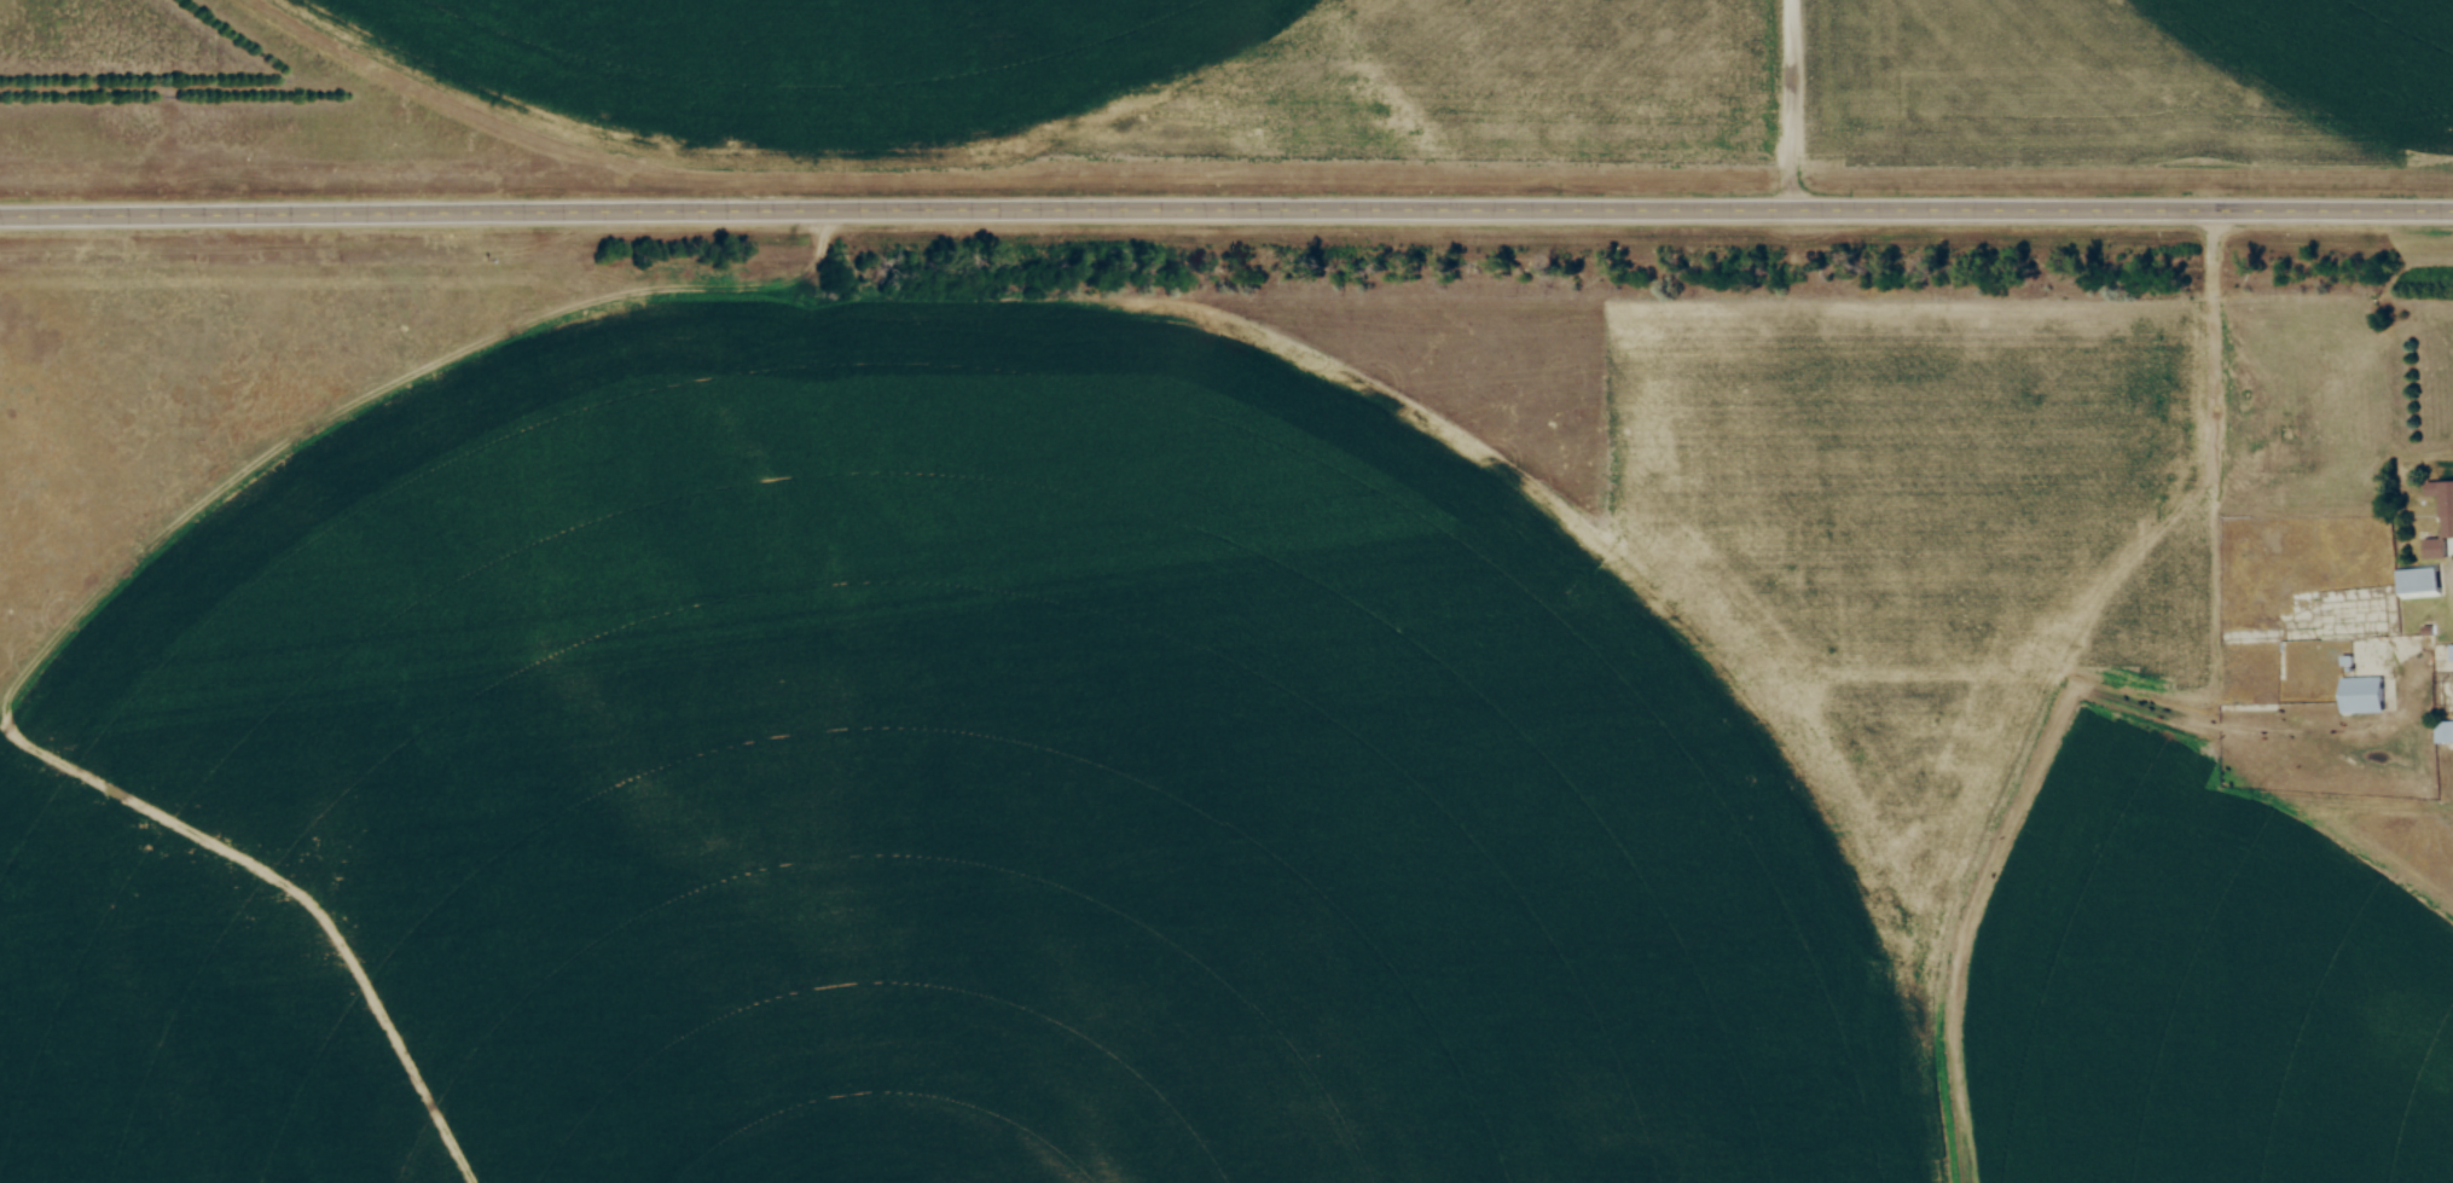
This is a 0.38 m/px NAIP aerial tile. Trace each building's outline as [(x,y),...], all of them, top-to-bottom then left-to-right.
[(2427,482),(2427,497),(2440,497),(2441,539),(2424,539),(2425,559),(2447,559),(2447,538),(2452,538),(2452,482),(2427,482)] [(2399,596),(2440,596),(2440,568),(2399,568),(2399,596)] [(2342,712),(2384,712),(2384,677),(2342,677),(2342,712)] [(2452,721),(2434,721),(2434,742),(2452,742),(2452,721)]
